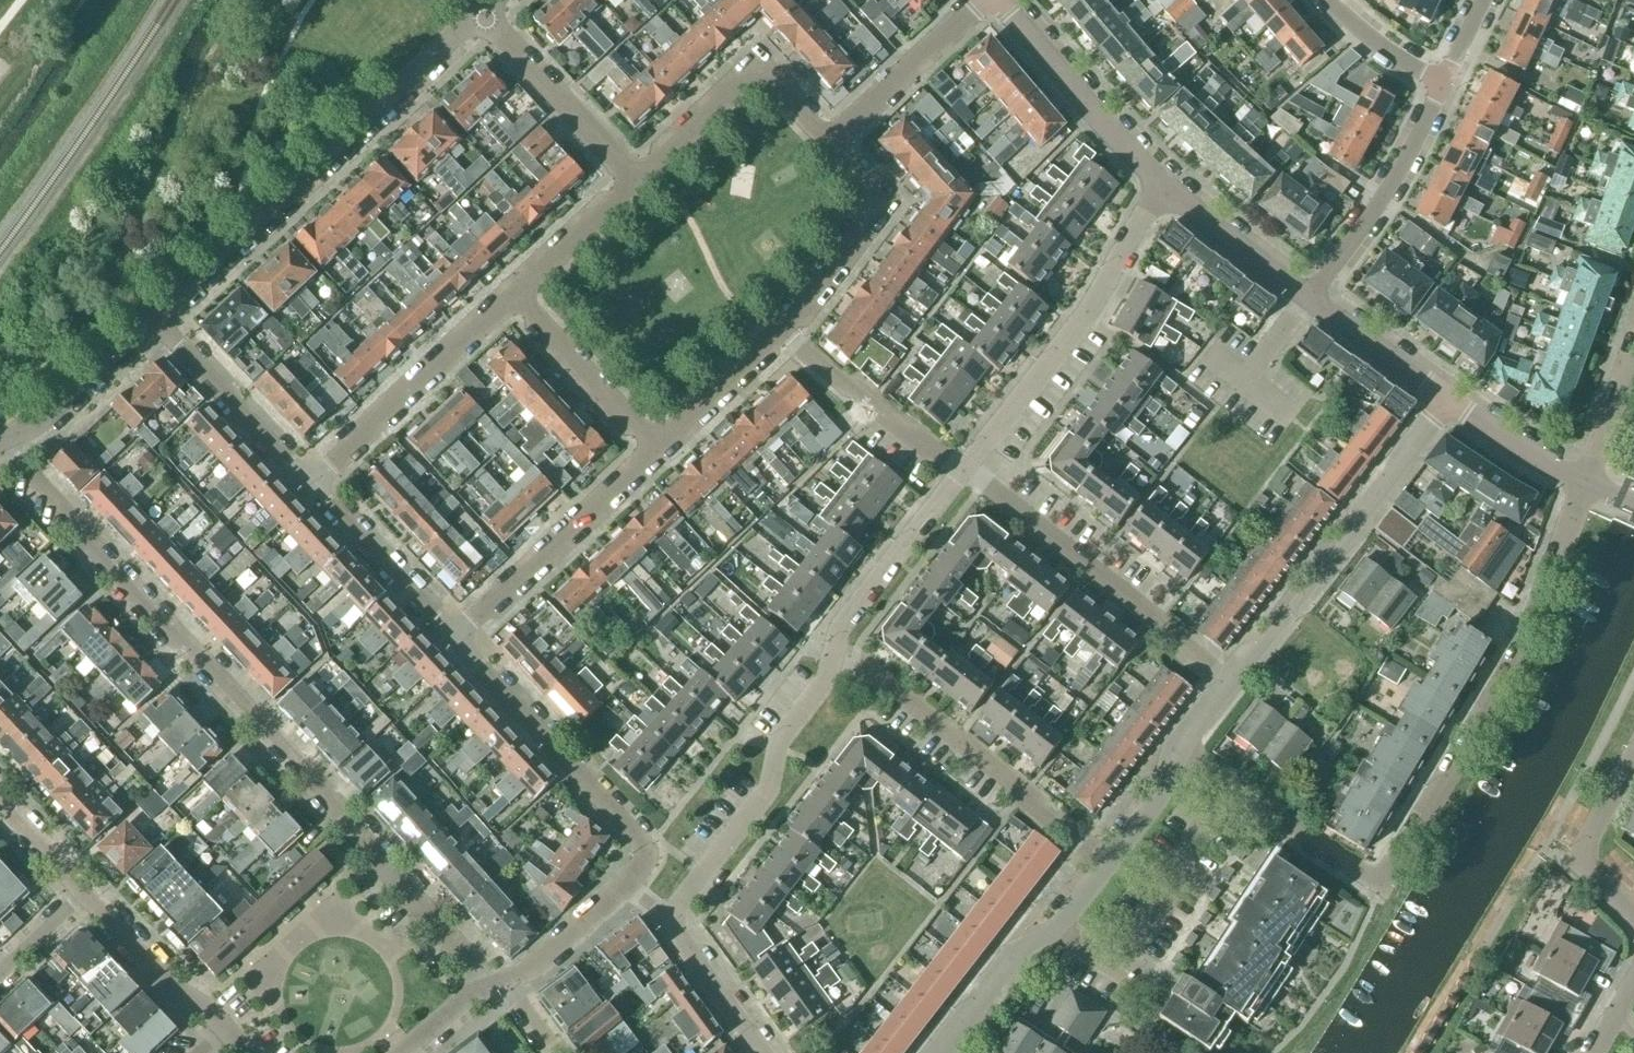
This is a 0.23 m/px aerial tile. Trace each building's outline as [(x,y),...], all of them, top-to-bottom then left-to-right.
[(597,62),(606,54),(555,0),(540,14),(536,16),(534,20),(536,24),(540,26),(549,36),(547,38),(553,44),(555,43),(559,47),(572,35),(597,62)] [(606,54),(612,49),(591,27),(587,21),(601,8),(593,0),(555,0),(606,54)] [(650,3),(649,3),(646,0),(631,0),(641,11),(649,20),(658,12),(650,3)] [(737,34),(715,9),(706,0),(692,0),(702,11),(700,13),(705,18),(694,28),(717,54),(737,35),(737,34)] [(757,17),(742,0),(725,0),(722,2),(720,0),(706,0),(715,9),(737,34),(757,17)] [(766,0),(742,0),(757,17),(757,16),(757,15),(760,12),(757,9),(766,0)] [(801,8),(793,0),(766,0),(757,9),(760,12),(761,11),(765,16),(764,16),(777,30),(776,30),(777,31),(801,8)] [(844,7),(839,0),(835,0),(812,21),(801,8),(777,31),(795,51),(796,51),(844,7)] [(898,0),(885,0),(878,6),(873,0),(872,0),(860,11),(871,24),(898,0)] [(871,24),(888,41),(898,32),(889,22),(901,11),(912,1),(920,11),(932,0),(898,0),(871,24)] [(1079,0),(1055,0),(1056,1),(1058,2),(1066,11),(1079,0)] [(1112,8),(1105,0),(1079,0),(1066,11),(1072,18),(1072,21),(1082,33),(1112,8)] [(1197,6),(1192,0),(1154,0),(1175,25),(1176,25),(1197,6)] [(1249,8),(1259,0),(1242,0),(1220,20),(1227,28),(1240,16),(1249,8)] [(1227,28),(1233,36),(1247,24),(1257,16),(1267,28),(1289,10),(1280,0),(1259,0),(1249,8),(1240,16),(1227,28)] [(1441,1),(1438,0),(1403,0),(1398,10),(1430,25),(1430,24),(1435,21),(1438,13),(1437,10),(1441,1)] [(1592,21),(1593,21),(1548,0),(1526,0),(1519,15),(1545,28),(1552,14),(1565,20),(1565,19),(1578,26),(1589,30),(1592,21)] [(1592,21),(1598,24),(1602,14),(1574,1),(1575,0),(1548,0),(1593,21),(1592,21)] [(1101,51),(1146,10),(1138,1),(1120,17),(1112,8),(1082,33),(1090,42),(1093,42),(1101,51)] [(1197,6),(1176,25),(1186,37),(1199,52),(1210,41),(1198,26),(1207,19),(1197,6)] [(839,50),(838,49),(826,35),(850,13),(844,7),(796,51),(814,71),(815,72),(839,50)] [(1633,21),(1633,11),(1626,8),(1622,18),(1633,22),(1633,21)] [(1117,72),(1146,47),(1136,36),(1137,35),(1136,35),(1143,29),(1141,26),(1152,17),(1146,10),(1101,51),(1107,58),(1107,62),(1117,72)] [(1284,48),(1305,29),(1289,10),(1267,28),(1275,38),(1264,48),(1266,50),(1254,60),(1261,68),(1275,56),(1274,55),(1283,48),(1284,48)] [(1519,15),(1508,36),(1562,61),(1566,52),(1553,46),(1554,43),(1541,37),(1545,28),(1519,15)] [(716,55),(717,54),(694,28),(680,41),(658,17),(651,23),(673,47),(696,72),(716,54),(716,55)] [(676,92),(696,72),(673,47),(651,23),(644,30),(667,54),(652,67),(676,92)] [(839,50),(815,72),(834,93),(858,70),(846,57),(861,43),(872,56),(881,47),(862,26),(838,49),(839,50)] [(1630,33),(1618,28),(1613,40),(1626,45),(1630,33)] [(1305,29),(1284,48),(1301,68),(1322,49),(1321,47),(1323,45),(1315,37),(1313,38),(1305,29)] [(1557,71),(1562,61),(1508,36),(1498,59),(1524,72),(1532,57),(1543,63),(1543,64),(1557,71)] [(1137,92),(1189,47),(1182,39),(1158,60),(1155,57),(1154,58),(1146,47),(1117,72),(1125,82),(1128,82),(1137,92)] [(960,102),(1007,59),(999,50),(999,46),(996,43),(993,42),(991,40),(966,63),(974,73),(953,92),(944,82),(935,90),(951,109),(960,101),(960,102)] [(1216,50),(1210,44),(1203,51),(1209,57),(1216,50)] [(1189,47),(1137,92),(1143,99),(1143,102),(1149,108),(1152,109),(1179,86),(1171,77),(1196,56),(1189,47)] [(556,50),(549,55),(557,64),(563,58),(556,50)] [(1342,105),(1380,126),(1386,114),(1389,115),(1394,105),(1392,104),(1393,101),(1368,87),(1361,101),(1335,88),(1340,77),(1362,59),(1351,50),(1309,85),(1343,104),(1342,105)] [(1611,66),(1615,54),(1605,50),(1601,62),(1611,66)] [(676,92),(652,67),(642,77),(632,66),(631,67),(616,51),(608,59),(657,110),(676,92)] [(1275,56),(1261,68),(1268,75),(1281,64),(1275,56)] [(635,129),(657,110),(608,59),(588,78),(596,87),(606,77),(623,95),(612,104),(635,129)] [(996,99),(1021,76),(1019,73),(1019,70),(1016,66),(1013,66),(1007,59),(960,102),(966,109),(987,89),(996,99)] [(463,86),(517,144),(538,125),(528,114),(514,127),(496,107),(508,95),(505,92),(507,90),(500,82),(498,83),(489,74),(487,70),(483,67),(479,69),(477,74),(463,86)] [(936,84),(932,87),(935,90),(944,82),(938,75),(933,80),(936,84)] [(1477,100),(1505,114),(1510,117),(1519,121),(1524,112),(1510,105),(1518,90),(1490,75),(1488,78),(1486,77),(1482,86),(1484,87),(1477,100)] [(1011,116),(1036,93),(1028,85),(1029,81),(1025,77),(1022,77),(1021,76),(996,99),(1004,108),(982,128),(976,134),(983,141),(989,136),(989,135),(1010,115),(1011,116)] [(1178,132),(1224,83),(1216,76),(1208,85),(1194,100),(1183,90),(1160,115),(1162,121),(1168,127),(1171,126),(1178,132)] [(1195,153),(1222,125),(1211,115),(1224,100),(1234,91),(1224,83),(1178,132),(1186,140),(1185,144),(1195,153)] [(1623,85),(1623,86),(1617,84),(1613,93),(1620,95),(1633,101),(1633,89),(1623,85)] [(506,153),(517,144),(463,86),(453,96),(449,97),(446,100),(445,103),(442,106),(467,133),(479,122),(506,153)] [(1609,90),(1596,86),(1592,99),(1604,103),(1608,91),(1609,90)] [(1583,107),(1588,96),(1567,87),(1562,98),(1583,107)] [(1271,113),(1289,97),(1281,88),(1263,103),(1271,113)] [(995,161),(1051,111),(1036,93),(1011,116),(1018,125),(997,145),(988,153),(995,161)] [(1305,113),(1310,103),(1297,95),(1288,103),(1289,104),(1305,113)] [(1620,95),(1616,106),(1633,113),(1633,101),(1620,95)] [(920,135),(930,125),(944,112),(930,96),(915,109),(923,118),(913,128),(905,119),(880,143),(894,158),(920,135)] [(1499,126),(1505,114),(1477,100),(1476,101),(1474,100),(1469,109),(1472,110),(1465,122),(1493,137),(1515,148),(1520,137),(1499,126)] [(1367,149),(1380,126),(1342,105),(1330,127),(1330,129),(1367,149)] [(1295,139),(1304,127),(1282,110),(1272,120),(1295,139)] [(1051,111),(995,161),(1001,169),(1004,166),(1003,166),(1031,140),(1039,150),(1064,127),(1062,125),(1063,121),(1059,117),(1056,117),(1051,111)] [(413,133),(454,178),(462,170),(447,155),(461,142),(434,113),(431,116),(427,116),(423,119),(423,124),(413,133)] [(1216,168),(1254,127),(1253,126),(1256,123),(1248,116),(1244,118),(1231,133),(1222,125),(1195,153),(1204,161),(1207,160),(1216,168)] [(1330,129),(1330,127),(1316,119),(1311,128),(1326,137),(1325,138),(1337,144),(1330,157),(1355,171),(1356,169),(1359,170),(1364,160),(1362,159),(1367,149),(1330,129)] [(1485,152),(1493,137),(1465,122),(1464,124),(1462,123),(1457,133),(1459,134),(1453,146),(1481,160),(1487,162),(1490,154),(1485,152)] [(908,175),(959,129),(955,124),(952,126),(949,124),(938,133),(927,143),(920,135),(894,158),(894,159),(893,159),(908,175)] [(1552,139),(1564,145),(1571,131),(1559,125),(1552,139)] [(1233,187),(1259,158),(1247,148),(1261,133),(1254,127),(1216,168),(1222,174),(1221,177),(1233,187)] [(521,146),(566,193),(584,176),(569,160),(569,156),(564,151),(560,150),(540,129),(521,146)] [(949,168),(950,168),(940,157),(951,147),(965,135),(959,129),(908,175),(921,188),(922,188),(923,189),(948,167),(949,168)] [(454,178),(413,133),(403,142),(398,142),(395,146),(394,150),(391,153),(418,182),(432,169),(446,185),(450,190),(433,206),(441,215),(466,191),(454,178)] [(1259,158),(1233,187),(1241,194),(1246,193),(1253,200),(1290,159),(1294,163),(1305,151),(1294,139),(1281,151),(1267,166),(1259,158)] [(1559,155),(1564,145),(1552,139),(1547,150),(1559,155)] [(547,211),(566,193),(521,146),(512,155),(541,185),(532,194),(547,211)] [(1068,180),(1102,206),(1119,185),(1090,163),(1096,156),(1083,146),(1073,160),(1080,165),(1069,179),(1068,180)] [(1473,175),(1481,160),(1453,146),(1452,148),(1450,147),(1445,156),(1447,157),(1441,169),(1469,183),(1474,186),(1479,178),(1473,175)] [(1595,162),(1633,176),(1633,151),(1623,147),(1618,161),(1598,153),(1595,162)] [(1566,179),(1574,160),(1562,155),(1554,174),(1566,179)] [(1285,228),(1328,169),(1327,168),(1328,168),(1315,157),(1303,173),(1308,177),(1298,191),(1283,180),(1262,208),(1265,210),(1265,213),(1285,228)] [(361,182),(387,209),(388,208),(402,224),(411,216),(401,205),(397,208),(393,203),(410,188),(384,160),(381,162),(378,162),(371,168),(371,172),(368,174),(368,175),(361,182)] [(1595,162),(1594,164),(1591,174),(1610,182),(1607,192),(1633,202),(1633,176),(1595,162)] [(972,192),(950,168),(949,168),(948,167),(923,189),(922,188),(921,188),(928,195),(927,199),(976,198),(976,196),(972,192)] [(1068,180),(1069,179),(1053,167),(1046,176),(1056,184),(1058,182),(1064,186),(1052,200),(1052,201),(1086,227),(1102,206),(1068,180)] [(1328,169),(1285,228),(1302,241),(1305,240),(1308,242),(1309,241),(1313,238),(1314,233),(1329,214),(1314,203),(1328,185),(1343,196),(1351,184),(1328,169)] [(1462,196),(1469,183),(1441,169),(1440,171),(1438,170),(1433,179),(1435,180),(1429,192),(1457,207),(1478,218),(1484,207),(1462,196)] [(1014,183),(1018,187),(1026,178),(1019,172),(1012,180),(1014,183)] [(532,194),(532,193),(529,190),(519,199),(513,193),(513,194),(493,173),(485,180),(496,192),(496,191),(531,228),(548,211),(547,211),(532,194)] [(1530,185),(1542,192),(1548,178),(1536,173),(1530,185)] [(981,185),(981,198),(997,198),(1004,197),(1015,186),(1017,188),(1018,187),(1014,183),(1012,180),(1011,181),(1005,175),(996,184),(981,185)] [(377,218),(387,209),(361,182),(360,183),(356,183),(350,189),(349,193),(340,201),(381,244),(382,243),(391,234),(377,218)] [(1052,201),(1052,200),(1037,188),(1030,183),(1023,191),(1030,197),(1040,205),(1042,202),(1048,206),(1036,221),(1070,248),(1086,227),(1052,201)] [(1537,203),(1542,192),(1530,185),(1525,198),(1537,203)] [(530,229),(531,228),(496,191),(496,192),(488,199),(496,209),(505,219),(498,225),(496,227),(512,244),(529,228),(530,229)] [(1449,221),(1457,207),(1429,192),(1428,194),(1426,193),(1421,202),(1423,203),(1417,216),(1445,230),(1445,229),(1450,232),(1455,224),(1449,221)] [(1578,210),(1633,230),(1633,226),(1633,202),(1607,192),(1601,207),(1581,200),(1580,204),(1578,210)] [(464,202),(480,220),(487,213),(470,196),(464,202)] [(922,213),(948,235),(976,198),(927,199),(927,206),(922,213)] [(995,225),(1009,207),(997,198),(983,215),(995,225)] [(392,260),(393,260),(395,258),(393,257),(394,257),(382,243),(381,244),(340,201),(331,209),(327,209),(321,215),(321,219),(318,222),(369,275),(373,278),(392,260)] [(496,227),(498,225),(487,214),(475,225),(469,217),(471,216),(459,202),(449,213),(457,222),(458,221),(494,260),(512,244),(496,227)] [(1036,221),(1026,213),(1016,204),(1008,213),(1029,230),(1031,227),(1036,231),(1025,245),(1025,246),(1054,268),(1070,248),(1036,221)] [(1624,254),(1633,230),(1578,210),(1574,221),(1594,228),(1589,242),(1594,243),(1593,246),(1595,247),(1596,244),(1624,254)] [(942,243),(948,235),(922,213),(909,231),(960,269),(966,262),(957,255),(954,252),(942,243)] [(1560,239),(1564,228),(1541,219),(1535,230),(1560,239)] [(1508,233),(1520,239),(1526,226),(1514,220),(1508,233)] [(476,277),(494,260),(458,221),(457,222),(449,229),(461,242),(470,252),(461,260),(476,277)] [(359,285),(369,275),(318,222),(312,227),(309,229),(305,229),(299,235),(299,239),(296,241),(322,269),(335,258),(359,285)] [(1386,301),(1420,255),(1432,239),(1409,222),(1398,239),(1411,249),(1400,265),(1386,255),(1385,257),(1381,259),(1380,263),(1372,275),(1370,274),(1363,284),(1386,301)] [(1196,264),(1207,251),(1194,241),(1194,240),(1179,228),(1177,225),(1173,223),(1171,226),(1169,230),(1158,243),(1184,263),(1188,258),(1196,264)] [(1508,248),(1514,251),(1520,239),(1508,233),(1498,228),(1489,246),(1508,248)] [(1025,246),(1025,245),(1010,233),(1009,234),(1002,229),(996,237),(1003,242),(1013,250),(1015,248),(1020,252),(1008,267),(1037,289),(1054,268),(1025,246)] [(960,269),(909,231),(908,230),(895,248),(923,269),(930,259),(954,277),(960,269)] [(476,277),(461,260),(452,251),(436,234),(427,242),(443,259),(434,267),(460,294),(477,278),(476,277)] [(1551,256),(1555,244),(1531,235),(1526,247),(1551,256)] [(417,237),(411,242),(417,249),(424,243),(418,236),(417,237)] [(411,242),(401,251),(413,264),(422,255),(417,249),(411,242)] [(966,243),(957,255),(966,262),(967,262),(976,251),(966,243)] [(269,266),(311,313),(320,304),(307,290),(304,287),(316,276),(289,248),(286,251),(283,248),(275,255),(278,259),(269,266)] [(915,279),(923,269),(895,248),(894,249),(895,250),(882,266),(932,305),(938,296),(927,287),(915,279)] [(460,294),(434,267),(424,277),(413,264),(401,251),(400,250),(394,257),(393,257),(395,258),(393,260),(395,263),(396,262),(441,310),(457,294),(458,295),(460,294)] [(1231,291),(1241,277),(1213,255),(1212,256),(1207,251),(1196,264),(1231,291)] [(1420,255),(1386,301),(1409,317),(1430,287),(1417,277),(1428,261),(1420,255)] [(1502,281),(1511,264),(1496,257),(1488,275),(1502,281)] [(1552,280),(1607,300),(1617,275),(1588,265),(1589,262),(1587,261),(1586,264),(1581,262),(1576,276),(1556,268),(1552,280)] [(423,327),(441,310),(396,262),(395,263),(387,270),(398,282),(411,296),(401,305),(406,311),(407,310),(423,327)] [(303,321),(311,313),(269,266),(260,275),(257,272),(249,280),(252,283),(248,286),(275,314),(286,303),(289,306),(290,306),(303,321)] [(927,311),(932,305),(882,266),(869,284),(896,305),(904,295),(915,303),(916,302),(927,311)] [(1170,278),(1151,267),(1147,275),(1146,277),(1165,287),(1170,278)] [(1531,274),(1515,268),(1508,284),(1524,290),(1531,274)] [(1003,308),(1032,330),(1048,309),(1004,275),(997,284),(1007,292),(1009,289),(1014,294),(1003,308)] [(1241,277),(1231,291),(1239,298),(1235,303),(1261,324),(1272,310),(1275,307),(1277,303),(1274,301),(1271,299),(1255,288),(1254,288),(1245,281),(1245,280),(1241,277)] [(1607,300),(1552,280),(1548,289),(1568,297),(1564,310),(1599,323),(1607,300)] [(1164,327),(1164,326),(1173,310),(1179,313),(1177,316),(1189,323),(1194,313),(1140,282),(1127,305),(1164,327)] [(889,314),(896,305),(869,284),(868,284),(855,301),(905,340),(910,332),(900,324),(900,323),(889,314)] [(1439,338),(1472,292),(1463,285),(1451,302),(1438,292),(1416,322),(1439,338)] [(407,310),(406,311),(397,320),(368,288),(360,296),(404,344),(405,344),(423,327),(407,310)] [(1500,289),(1492,305),(1480,322),(1481,323),(1459,353),(1483,370),(1494,356),(1501,337),(1491,330),(1503,313),(1509,296),(1500,289)] [(223,310),(248,337),(260,326),(274,342),(276,345),(284,352),(295,343),(270,316),(266,318),(242,292),(232,301),(230,300),(224,306),(224,308),(223,310)] [(1481,323),(1480,322),(1468,314),(1480,298),(1472,292),(1439,338),(1459,353),(1481,323)] [(1032,330),(1003,308),(988,295),(981,304),(991,312),(993,310),(998,314),(987,328),(1016,351),(1032,330)] [(405,344),(404,344),(360,296),(351,304),(371,325),(361,334),(371,344),(386,361),(387,361),(405,344)] [(1211,315),(1218,304),(1208,297),(1200,307),(1211,315)] [(900,346),(905,340),(855,301),(854,303),(855,303),(842,320),(869,341),(870,340),(877,330),(888,339),(889,338),(900,346)] [(1181,336),(1164,326),(1164,327),(1127,305),(1113,328),(1151,350),(1160,333),(1166,336),(1164,339),(1176,346),(1181,336)] [(237,348),(248,337),(223,310),(219,313),(216,313),(211,318),(211,321),(202,329),(227,357),(233,363),(237,359),(242,354),(237,348)] [(1559,322),(1539,315),(1535,325),(1591,345),(1599,323),(1564,310),(1559,322)] [(1018,353),(1016,351),(987,328),(972,316),(965,325),(975,333),(977,331),(982,335),(971,349),(991,365),(991,366),(999,372),(1005,364),(1008,366),(1018,353)] [(1509,316),(1508,316),(1505,324),(1506,325),(1518,329),(1521,320),(1509,316)] [(894,358),(870,340),(869,341),(842,320),(841,321),(842,321),(826,342),(851,365),(859,373),(860,372),(865,377),(874,365),(883,372),(883,371),(889,375),(900,362),(894,358)] [(386,361),(371,344),(362,352),(337,326),(334,327),(330,323),(325,328),(369,377),(386,361)] [(1583,368),(1591,345),(1535,325),(1531,336),(1551,343),(1547,355),(1583,368)] [(991,365),(971,349),(942,326),(935,335),(945,343),(947,340),(953,344),(941,359),(975,385),(991,366),(991,365)] [(351,394),(369,377),(325,328),(306,345),(313,353),(323,344),(345,368),(336,377),(351,394)] [(1337,368),(1346,355),(1333,346),(1334,345),(1319,334),(1316,331),(1312,329),(1309,332),(1307,335),(1296,350),(1322,369),(1328,361),(1337,368)] [(505,387),(527,366),(529,364),(511,345),(487,368),(497,379),(490,386),(485,390),(475,399),(482,406),(504,386),(505,387)] [(975,385),(941,359),(926,347),(919,356),(929,364),(931,361),(937,365),(925,380),(959,406),(975,385)] [(895,348),(890,354),(900,362),(905,355),(895,348)] [(1146,396),(1157,382),(1163,386),(1161,388),(1171,396),(1178,387),(1134,353),(1117,374),(1146,396)] [(1533,365),(1521,361),(1519,366),(1518,374),(1573,394),(1583,368),(1547,355),(1547,356),(1538,353),(1533,365)] [(1371,393),(1381,380),(1352,358),(1352,359),(1346,355),(1337,368),(1371,393)] [(272,405),(309,371),(308,369),(313,364),(306,356),(287,373),(279,365),(256,387),(272,405)] [(1518,374),(1519,366),(1497,358),(1491,377),(1505,387),(1508,378),(1526,385),(1526,386),(1533,389),(1528,403),(1544,409),(1543,412),(1564,420),(1573,394),(1518,374)] [(237,359),(233,363),(243,374),(252,384),(264,373),(255,363),(247,370),(237,359)] [(169,400),(186,418),(186,419),(204,402),(194,391),(187,398),(179,391),(187,384),(167,362),(160,362),(146,376),(155,385),(169,400)] [(498,424),(543,383),(527,366),(505,387),(512,394),(490,414),(497,423),(498,424)] [(959,406),(925,380),(910,367),(903,376),(913,385),(915,382),(920,386),(908,401),(942,428),(959,406)] [(312,400),(311,399),(305,392),(318,380),(309,371),(272,405),(288,422),(312,400)] [(1162,408),(1146,396),(1117,374),(1101,395),(1130,417),(1141,403),(1146,407),(1145,409),(1155,417),(1162,408)] [(1323,380),(1317,375),(1310,384),(1317,390),(1324,381),(1323,380)] [(179,425),(186,418),(169,400),(155,385),(146,376),(130,391),(139,401),(153,416),(162,407),(179,425)] [(825,449),(826,450),(842,435),(790,378),(773,394),(797,419),(805,411),(825,432),(817,440),(825,449)] [(312,400),(288,422),(303,438),(327,416),(348,397),(331,379),(311,399),(312,400)] [(476,380),(466,388),(475,399),(485,390),(476,380)] [(1378,409),(1401,425),(1412,411),(1415,409),(1417,405),(1414,402),(1410,401),(1395,389),(1394,390),(1385,383),(1385,382),(1381,380),(1371,393),(1379,399),(1375,406),(1378,409)] [(536,421),(559,400),(543,383),(498,424),(504,431),(526,410),(534,419),(536,421)] [(1334,389),(1326,384),(1321,392),(1331,399),(1337,391),(1334,389)] [(142,425),(153,416),(139,401),(130,391),(113,408),(135,432),(152,450),(160,443),(142,425)] [(503,451),(511,444),(494,425),(484,415),(462,391),(444,408),(466,432),(477,422),(490,437),(480,446),(490,456),(494,456),(501,449),(503,451)] [(825,449),(817,440),(797,419),(773,394),(754,411),(753,411),(780,440),(792,429),(802,439),(799,442),(814,459),(825,449)] [(1146,429),(1130,417),(1101,395),(1085,415),(1108,434),(1113,438),(1125,423),(1130,427),(1128,430),(1139,438),(1146,429)] [(530,458),(574,416),(559,400),(536,421),(534,419),(519,433),(528,442),(521,448),(530,458)] [(188,459),(225,425),(207,406),(188,423),(198,434),(181,452),(187,458),(188,459)] [(457,441),(466,432),(444,408),(428,423),(473,472),(480,466),(457,441)] [(1195,409),(1184,424),(1192,430),(1203,415),(1195,409)] [(1385,445),(1401,425),(1378,409),(1371,419),(1361,411),(1354,420),(1385,445)] [(769,451),(780,440),(753,411),(734,429),(735,429),(735,430),(761,458),(774,472),(775,471),(787,485),(794,479),(781,465),(776,460),(776,459),(769,451)] [(1090,458),(1094,452),(1108,434),(1085,415),(1066,439),(1090,458)] [(567,453),(591,431),(589,429),(587,431),(574,416),(530,458),(535,463),(546,452),(547,453),(557,443),(566,452),(567,453)] [(1370,465),(1385,445),(1354,420),(1347,429),(1357,437),(1348,448),(1370,465)] [(464,481),(473,472),(428,423),(408,441),(430,465),(440,456),(464,481)] [(223,461),(242,443),(225,425),(188,459),(187,458),(176,469),(183,477),(195,466),(213,450),(223,461)] [(504,437),(509,442),(519,434),(514,428),(504,437)] [(775,490),(752,466),(761,458),(735,430),(718,445),(757,487),(757,488),(767,498),(775,490)] [(567,453),(566,452),(543,473),(560,491),(572,481),(562,470),(573,460),(583,470),(607,448),(591,431),(567,453)] [(519,434),(509,442),(511,444),(514,448),(524,439),(519,434)] [(1428,511),(1470,452),(1447,436),(1425,465),(1439,475),(1426,492),(1418,503),(1404,492),(1394,505),(1416,522),(1425,510),(1428,511)] [(1180,447),(1169,438),(1165,444),(1176,453),(1180,447)] [(1101,457),(1094,452),(1090,458),(1066,439),(1046,466),(1046,468),(1102,462),(1101,457)] [(78,492),(113,460),(126,448),(120,441),(94,464),(90,459),(88,461),(73,445),(52,465),(78,492)] [(223,496),(260,462),(242,443),(223,461),(232,471),(203,498),(210,506),(222,495),(223,496)] [(517,486),(540,510),(557,493),(535,469),(534,470),(514,448),(511,444),(503,451),(526,477),(517,486)] [(853,476),(886,503),(902,482),(853,444),(846,453),(856,461),(859,458),(864,462),(853,476)] [(748,496),(757,488),(757,487),(718,445),(702,460),(723,484),(730,477),(748,496)] [(1355,484),(1370,465),(1348,448),(1340,458),(1331,450),(1323,460),(1355,484)] [(1472,497),(1492,466),(1470,452),(1428,511),(1439,520),(1443,515),(1445,507),(1446,506),(1459,488),(1472,497)] [(147,453),(137,463),(147,473),(157,463),(155,461),(147,453)] [(380,502),(419,465),(411,456),(395,470),(387,461),(363,484),(380,502)] [(728,489),(723,484),(702,460),(702,461),(701,460),(682,477),(725,523),(732,518),(715,500),(728,489)] [(1340,504),(1355,484),(1323,460),(1317,468),(1326,476),(1318,487),(1340,504)] [(258,499),(277,481),(260,462),(223,496),(229,503),(247,487),(258,499)] [(1079,496),(1097,473),(1102,466),(1102,462),(1046,468),(1046,471),(1079,496)] [(886,503),(853,476),(837,464),(830,473),(840,481),(842,479),(848,483),(836,497),(870,523),(886,503)] [(420,496),(411,487),(426,474),(419,465),(380,502),(395,519),(420,496)] [(1115,486),(1096,510),(1118,527),(1140,498),(1125,486),(1129,481),(1132,483),(1140,473),(1131,466),(1115,486)] [(1499,505),(1514,481),(1492,466),(1472,497),(1486,506),(1482,512),(1480,511),(1460,541),(1468,547),(1480,529),(1488,516),(1492,518),(1499,506),(1499,505)] [(540,510),(517,486),(507,495),(483,470),(476,476),(523,526),(540,510)] [(101,516),(137,483),(131,476),(118,488),(105,473),(82,495),(101,516)] [(1096,510),(1115,486),(1097,473),(1079,496),(1096,510)] [(503,544),(523,526),(476,476),(468,483),(472,488),(492,509),(481,520),(503,544)] [(725,524),(725,523),(682,477),(665,495),(687,518),(696,510),(727,543),(736,535),(725,524)] [(1284,486),(1274,479),(1268,487),(1280,497),(1287,489),(1284,486)] [(246,545),(295,500),(277,481),(258,499),(267,508),(249,525),(239,535),(245,541),(244,543),(246,545)] [(1487,534),(1493,526),(1496,522),(1502,526),(1506,518),(1520,526),(1537,495),(1514,481),(1499,505),(1499,506),(1492,518),(1488,516),(1480,529),(1468,547),(1474,552),(1487,534)] [(120,537),(144,515),(131,501),(143,489),(137,483),(101,516),(107,522),(107,523),(120,537)] [(1291,506),(1320,529),(1337,508),(1307,484),(1291,506)] [(870,523),(836,497),(821,485),(814,494),(824,502),(826,499),(831,503),(819,518),(854,545),(854,544),(870,523)] [(1168,520),(1154,509),(1158,504),(1160,505),(1168,495),(1159,488),(1125,532),(1146,549),(1168,520)] [(436,513),(435,513),(420,496),(395,519),(411,537),(436,513)] [(1268,500),(1261,496),(1256,502),(1256,503),(1263,509),(1269,501),(1268,500)] [(426,554),(452,531),(443,521),(460,506),(452,497),(435,513),(436,513),(411,537),(426,554)] [(643,515),(690,565),(691,565),(690,564),(698,556),(675,530),(684,521),(662,497),(643,515)] [(293,536),(312,518),(295,500),(246,545),(261,561),(271,551),(262,542),(281,524),(293,536)] [(1189,536),(1188,536),(1175,525),(1179,520),(1181,522),(1189,511),(1180,504),(1168,520),(1146,549),(1166,565),(1189,536)] [(1304,549),(1320,529),(1291,506),(1274,526),(1304,549)] [(171,515),(170,516),(176,522),(177,521),(185,513),(179,507),(171,515)] [(1228,509),(1225,514),(1225,520),(1231,524),(1238,515),(1229,508),(1228,509)] [(1405,535),(1413,525),(1391,509),(1383,519),(1405,535)] [(15,570),(19,574),(27,566),(20,559),(20,558),(9,546),(5,550),(1,546),(18,529),(0,510),(0,553),(15,570)] [(765,532),(777,521),(770,513),(758,524),(765,532)] [(465,534),(459,538),(467,547),(482,534),(474,524),(474,522),(465,514),(456,522),(463,529),(465,534)] [(139,557),(175,523),(169,517),(156,528),(144,515),(120,537),(133,551),(133,550),(139,557)] [(682,573),(690,565),(643,515),(625,532),(647,556),(657,546),(682,573)] [(979,572),(983,571),(976,515),(973,516),(948,548),(972,567),(979,572)] [(987,571),(993,564),(1011,541),(978,515),(976,515),(983,571),(987,571)] [(854,545),(819,518),(818,517),(811,525),(821,533),(823,531),(828,535),(817,549),(846,572),(852,564),(854,566),(865,553),(854,544),(854,545)] [(1450,555),(1460,541),(1428,517),(1418,530),(1413,525),(1405,535),(1397,545),(1403,550),(1418,532),(1450,555)] [(293,571),(329,537),(312,518),(293,536),(301,545),(284,561),(273,572),(280,580),(291,570),(293,571)] [(1397,545),(1405,535),(1383,519),(1375,529),(1397,545)] [(1189,536),(1166,565),(1187,582),(1210,553),(1195,541),(1199,536),(1201,538),(1210,527),(1201,520),(1188,536),(1189,536)] [(159,577),(182,555),(169,541),(181,530),(175,523),(139,557),(159,577)] [(1288,570),(1304,549),(1274,526),(1258,547),(1288,570)] [(1494,593),(1494,592),(1527,547),(1493,526),(1487,534),(1474,552),(1464,566),(1462,568),(1461,568),(1494,593)] [(222,554),(237,540),(224,527),(210,541),(222,554)] [(467,547),(459,538),(452,531),(426,554),(441,571),(467,547)] [(637,565),(647,556),(625,532),(608,548),(664,610),(672,602),(650,579),(637,565)] [(467,547),(441,571),(457,588),(497,549),(482,534),(467,547)] [(328,573),(348,555),(345,552),(344,553),(329,537),(293,571),(298,577),(316,561),(328,573)] [(817,549),(802,537),(795,546),(805,554),(807,551),(812,556),(801,570),(829,592),(846,572),(817,549)] [(1010,578),(1028,554),(1011,541),(993,564),(1010,578)] [(1474,552),(1468,547),(1460,541),(1450,555),(1464,566),(1474,552)] [(1272,591),(1288,570),(1258,547),(1242,567),(1272,591)] [(648,626),(664,610),(608,548),(589,565),(612,589),(612,588),(621,580),(626,586),(627,586),(651,612),(643,620),(648,626)] [(958,584),(972,567),(948,548),(934,565),(958,584)] [(801,570),(786,557),(785,558),(774,550),(768,557),(779,566),(789,574),(791,572),(796,576),(785,590),(814,613),(829,592),(801,570)] [(1394,573),(1404,560),(1393,552),(1384,564),(1394,573)] [(493,573),(507,560),(500,553),(486,566),(493,573)] [(1015,615),(1050,571),(1028,554),(1010,578),(1006,583),(1021,595),(1017,600),(1014,598),(1006,608),(1015,615)] [(214,564),(207,557),(194,569),(182,555),(159,577),(178,598),(214,564)] [(343,590),(363,571),(348,555),(328,573),(335,581),(306,607),(313,616),(342,589),(343,590)] [(698,556),(690,564),(691,565),(698,572),(706,564),(698,556)] [(1225,564),(1219,559),(1218,558),(1210,569),(1211,570),(1217,574),(1225,564)] [(63,577),(62,576),(65,573),(56,564),(53,567),(51,565),(45,559),(19,583),(15,578),(0,592),(0,595),(2,597),(0,598),(0,609),(24,587),(37,601),(63,577)] [(1365,612),(1390,579),(1365,560),(1340,592),(1365,612)] [(208,583),(220,571),(214,564),(178,598),(197,618),(220,596),(208,583)] [(238,577),(248,591),(264,578),(254,564),(238,577)] [(614,590),(612,588),(612,589),(589,565),(572,581),(612,624),(626,640),(633,634),(603,601),(614,590)] [(979,600),(958,584),(934,565),(917,587),(941,606),(946,610),(958,595),(963,599),(961,601),(971,609),(979,600)] [(1256,611),(1272,591),(1242,567),(1226,588),(1256,611)] [(1498,595),(1494,592),(1494,593),(1461,568),(1448,585),(1438,578),(1432,593),(1455,610),(1477,626),(1498,595)] [(1423,570),(1423,571),(1416,581),(1427,589),(1435,578),(1423,570)] [(349,596),(369,577),(363,571),(343,590),(349,596)] [(1050,571),(1015,615),(1023,622),(1031,611),(1029,609),(1033,604),(1048,616),(1071,587),(1050,571)] [(63,577),(37,601),(53,618),(49,622),(46,618),(37,627),(37,626),(32,631),(30,631),(16,645),(24,653),(44,635),(45,635),(83,599),(76,592),(77,592),(75,590),(78,587),(69,578),(66,580),(63,577)] [(363,611),(383,592),(369,577),(349,596),(350,597),(332,614),(340,622),(358,605),(363,611)] [(814,613),(785,590),(769,578),(762,587),(773,595),(774,593),(780,597),(768,612),(797,634),(814,613)] [(1390,579),(1365,612),(1391,632),(1416,599),(1390,579)] [(607,629),(612,624),(572,581),(554,598),(573,619),(579,625),(591,615),(597,623),(600,621),(607,629)] [(1199,600),(1206,591),(1194,583),(1188,591),(1199,600)] [(702,584),(694,593),(703,601),(711,592),(702,584)] [(927,623),(941,606),(917,587),(904,604),(927,623)] [(310,593),(305,588),(296,596),(302,602),(310,594),(310,593)] [(1240,632),(1256,611),(1226,588),(1210,609),(1240,632)] [(689,592),(679,601),(687,609),(696,600),(689,592)] [(1076,638),(1098,609),(1078,593),(1043,637),(1052,644),(1060,634),(1058,632),(1062,627),(1076,638)] [(1447,620),(1455,610),(1432,593),(1416,616),(1436,629),(1443,618),(1447,620)] [(216,638),(251,605),(246,599),(233,611),(220,596),(197,618),(216,638)] [(363,646),(366,650),(403,616),(386,597),(367,615),(377,626),(359,642),(363,646)] [(934,628),(927,623),(904,604),(878,637),(878,640),(935,633),(934,628)] [(234,660),(258,637),(245,623),(258,612),(251,605),(216,638),(222,645),(221,646),(234,660)] [(515,666),(564,621),(548,605),(500,650),(515,666)] [(80,652),(106,628),(109,625),(95,611),(93,613),(87,607),(61,632),(34,656),(41,664),(61,646),(63,648),(70,641),(80,652)] [(744,640),(771,664),(788,645),(747,607),(739,615),(749,624),(751,622),(756,626),(744,640)] [(1097,654),(1119,625),(1098,609),(1076,638),(1064,653),(1073,660),(1081,650),(1078,648),(1082,643),(1096,654),(1097,654)] [(1223,653),(1240,632),(1210,609),(1193,630),(1223,653)] [(366,650),(357,658),(364,666),(373,658),(391,641),(398,648),(417,631),(403,616),(366,650)] [(531,683),(579,638),(564,621),(515,666),(531,683)] [(1017,627),(1009,621),(1001,631),(1012,640),(1020,629),(1017,627)] [(248,673),(254,679),(290,646),(305,631),(299,624),(271,651),(258,637),(234,660),(247,674),(248,673)] [(1097,654),(1096,654),(1071,686),(1080,693),(1101,666),(1099,664),(1103,659),(1118,671),(1140,642),(1119,625),(1097,654)] [(771,664),(744,640),(729,626),(722,635),(731,643),(733,641),(738,646),(726,659),(753,683),(771,664)] [(98,671),(127,645),(114,631),(111,633),(106,628),(80,652),(98,671)] [(1353,792),(1338,818),(1344,821),(1336,835),(1365,852),(1489,645),(1460,628),(1452,641),(1446,638),(1439,650),(1436,648),(1428,660),(1432,662),(1431,663),(1437,667),(1421,693),(1415,689),(1415,690),(1410,687),(1403,698),(1408,701),(1400,715),(1406,718),(1398,731),(1386,724),(1378,737),(1384,741),(1370,765),(1364,761),(1355,775),(1355,776),(1347,789),(1353,792)] [(380,690),(387,697),(400,686),(437,652),(417,631),(398,648),(411,662),(380,690)] [(911,668),(930,644),(935,637),(935,633),(878,640),(879,642),(911,668)] [(997,637),(985,653),(1006,669),(1018,653),(997,637)] [(546,698),(571,674),(562,665),(585,644),(579,638),(531,683),(546,698)] [(12,647),(6,640),(0,646),(0,658),(12,647)] [(929,681),(947,658),(930,644),(911,668),(929,681)] [(143,667),(142,666),(137,661),(140,659),(127,645),(98,671),(108,682),(104,686),(106,688),(91,702),(97,708),(117,691),(143,667)] [(290,646),(254,679),(274,700),(297,678),(283,664),(296,652),(290,646)] [(753,683),(726,659),(712,646),(704,654),(714,663),(716,661),(721,665),(709,678),(708,679),(728,697),(728,698),(735,704),(753,683)] [(950,698),(985,654),(976,647),(968,657),(970,659),(966,664),(951,653),(947,658),(929,681),(950,698)] [(354,656),(347,649),(337,658),(346,667),(356,657),(354,656)] [(1058,654),(1050,649),(1041,660),(1051,668),(1060,656),(1058,654)] [(437,652),(400,686),(408,694),(425,678),(433,686),(452,668),(437,652)] [(985,654),(950,698),(971,714),(994,686),(979,674),(983,669),(985,671),(993,660),(985,654)] [(708,679),(709,678),(687,659),(680,668),(689,676),(691,674),(696,679),(684,692),(711,717),(728,698),(728,697),(708,679)] [(1396,686),(1405,671),(1386,660),(1377,675),(1396,686)] [(143,667),(117,691),(126,701),(122,706),(125,708),(115,718),(121,724),(135,711),(162,687),(156,680),(158,678),(145,664),(142,666),(143,667)] [(57,688),(72,674),(63,666),(49,680),(57,688)] [(1143,687),(1176,713),(1193,692),(1160,666),(1143,687)] [(433,721),(469,687),(452,668),(433,686),(444,697),(415,724),(406,715),(394,726),(408,742),(409,743),(430,723),(433,721)] [(546,698),(560,713),(585,690),(596,680),(586,669),(575,679),(571,674),(546,698)] [(326,702),(327,703),(350,680),(342,672),(318,694),(306,681),(278,707),(298,728),(326,702)] [(1021,708),(1007,697),(1011,692),(1013,693),(1021,683),(1012,676),(978,720),(999,737),(1021,708)] [(684,692),(670,679),(662,687),(672,696),(674,694),(679,698),(667,711),(694,736),(711,717),(684,692)] [(585,690),(560,713),(576,731),(601,707),(593,697),(603,687),(596,680),(585,690)] [(628,681),(621,688),(630,698),(637,690),(638,690),(629,681),(628,681)] [(41,689),(35,683),(26,691),(17,699),(14,695),(12,698),(0,686),(0,728),(41,689)] [(41,729),(30,718),(33,715),(29,712),(38,704),(37,704),(45,696),(52,690),(46,684),(41,689),(0,728),(0,741),(2,744),(3,748),(6,752),(10,752),(13,755),(41,729)] [(468,723),(487,705),(469,687),(433,721),(442,731),(459,714),(468,723)] [(1160,733),(1176,713),(1143,687),(1127,707),(1160,733)] [(85,702),(76,692),(68,699),(79,712),(87,704),(85,702)] [(1019,752),(1041,723),(1027,713),(1031,708),(1033,709),(1041,699),(1033,692),(1021,708),(999,737),(1019,752)] [(160,739),(186,714),(189,711),(175,697),(172,700),(167,694),(143,716),(135,724),(144,732),(152,725),(162,735),(159,738),(160,739)] [(1041,723),(1019,752),(1040,769),(1063,740),(1048,729),(1052,724),(1054,725),(1073,701),(1066,695),(1055,710),(1053,708),(1041,723)] [(694,736),(667,711),(652,698),(645,706),(654,715),(656,713),(661,717),(649,731),(676,755),(694,736)] [(350,706),(339,715),(327,703),(326,702),(298,728),(318,749),(346,723),(357,714),(350,706)] [(1261,756),(1286,723),(1261,703),(1235,736),(1261,756)] [(467,759),(504,724),(487,705),(468,723),(479,736),(462,752),(462,753),(446,768),(452,774),(458,768),(457,768),(467,759)] [(1144,754),(1160,733),(1127,707),(1111,728),(1144,754)] [(627,726),(635,717),(628,711),(620,720),(627,726)] [(180,755),(204,733),(186,714),(160,739),(169,749),(150,766),(158,775),(177,757),(178,758),(181,756),(180,755)] [(338,771),(364,747),(363,747),(366,744),(390,722),(383,715),(358,736),(346,723),(318,749),(338,771)] [(676,755),(649,731),(635,717),(627,726),(637,735),(639,732),(643,737),(632,750),(659,774),(676,755)] [(33,777),(86,727),(80,721),(66,734),(57,742),(54,738),(52,741),(41,729),(13,755),(16,759),(16,763),(19,766),(23,766),(33,777)] [(430,723),(409,743),(417,752),(439,733),(430,723)] [(1286,723),(1261,756),(1286,775),(1312,743),(1286,723)] [(467,759),(475,767),(476,768),(494,751),(502,761),(521,743),(504,724),(467,759)] [(53,799),(81,773),(70,761),(73,759),(69,755),(78,747),(92,733),(86,727),(33,777),(53,798),(52,798),(53,799)] [(1128,774),(1144,754),(1111,728),(1095,748),(1128,774)] [(123,753),(136,741),(126,730),(113,742),(123,753)] [(176,785),(161,800),(169,807),(202,778),(199,775),(222,753),(217,747),(220,744),(206,730),(204,733),(180,755),(181,756),(190,765),(173,780),(176,785)] [(863,792),(868,791),(861,735),(859,735),(833,768),(857,787),(863,792)] [(878,784),(896,760),(864,735),(861,735),(868,791),(873,791),(878,784)] [(1082,741),(1076,736),(1070,745),(1080,752),(1086,744),(1082,741)] [(661,776),(659,774),(632,750),(617,737),(609,745),(619,754),(621,752),(626,756),(613,770),(640,795),(647,787),(649,789),(661,776)] [(417,752),(409,743),(408,742),(397,752),(406,763),(417,752)] [(502,796),(539,762),(521,743),(502,761),(513,772),(496,789),(502,796)] [(364,747),(338,771),(364,798),(389,775),(382,768),(391,760),(380,748),(372,756),(364,747)] [(1112,795),(1128,774),(1095,748),(1079,769),(1112,795)] [(427,763),(417,752),(406,763),(400,768),(410,778),(427,763)] [(224,802),(250,778),(250,777),(231,756),(203,782),(217,797),(213,801),(210,798),(187,820),(194,827),(198,824),(208,814),(208,815),(222,802),(222,803),(223,801),(224,802)] [(896,798),(914,774),(896,760),(878,784),(895,798),(896,798)] [(539,762),(502,796),(511,804),(528,788),(538,799),(557,781),(539,762)] [(122,776),(73,821),(79,828),(80,827),(94,842),(122,816),(110,804),(113,802),(110,798),(136,773),(129,765),(120,773),(122,776)] [(843,804),(857,787),(833,768),(819,786),(843,804)] [(122,776),(120,773),(115,769),(97,785),(94,782),(92,784),(81,773),(53,799),(66,813),(65,813),(73,821),(122,776)] [(1095,816),(1112,795),(1079,769),(1062,790),(1075,800),(1095,816)] [(935,791),(934,790),(914,774),(896,798),(895,798),(891,803),(906,815),(902,820),(900,818),(891,829),(899,836),(935,791)] [(391,828),(419,803),(395,777),(367,802),(391,828)] [(228,832),(267,796),(250,778),(224,802),(236,815),(232,818),(229,816),(220,824),(228,832)] [(848,808),(843,804),(819,786),(803,806),(847,842),(854,833),(844,825),(842,827),(836,823),(848,808)] [(932,836),(958,802),(938,786),(934,790),(935,791),(899,836),(908,843),(916,833),(913,830),(917,825),(932,836)] [(145,814),(161,800),(152,790),(136,805),(145,814)] [(260,840),(287,816),(285,814),(284,814),(267,796),(228,832),(221,838),(229,846),(245,832),(242,829),(246,825),(258,839),(260,840)] [(486,807),(478,799),(471,806),(480,815),(487,808),(486,807)] [(958,802),(932,836),(919,852),(920,853),(926,857),(928,859),(937,849),(934,847),(938,841),(966,864),(990,834),(977,823),(980,819),(958,802)] [(460,815),(459,814),(452,806),(440,816),(437,812),(432,818),(419,803),(391,828),(415,855),(460,815)] [(803,806),(801,804),(790,818),(793,820),(786,828),(792,832),(792,831),(816,850),(827,836),(832,840),(830,842),(841,850),(847,842),(803,806)] [(498,813),(492,806),(481,816),(489,824),(499,814),(498,813)] [(567,843),(592,862),(610,839),(585,819),(584,819),(573,806),(565,817),(578,828),(567,843)] [(466,807),(459,814),(460,815),(415,855),(439,881),(467,856),(455,843),(462,837),(458,832),(475,817),(466,807)] [(549,815),(541,809),(540,808),(535,816),(545,824),(551,817),(549,815)] [(1630,816),(1622,832),(1630,836),(1633,828),(1633,808),(1630,816)] [(260,840),(258,839),(257,840),(230,866),(238,874),(261,852),(258,849),(262,846),(276,860),(304,834),(287,816),(260,840)] [(1004,846),(1020,825),(1013,819),(997,840),(1004,846)] [(146,846),(127,825),(101,849),(125,875),(151,851),(163,841),(158,835),(146,846)] [(219,835),(214,830),(205,838),(212,846),(221,838),(219,835)] [(519,839),(509,830),(501,839),(502,839),(514,850),(522,841),(519,839)] [(837,866),(816,850),(792,831),(792,832),(776,852),(805,874),(816,860),(821,864),(819,867),(830,875),(837,866)] [(1017,858),(1042,877),(1060,854),(1035,835),(1017,858)] [(537,842),(531,849),(537,853),(542,846),(537,842)] [(574,884),(575,883),(592,862),(567,843),(556,857),(542,846),(537,853),(536,854),(556,870),(574,884)] [(491,883),(491,884),(515,862),(504,848),(479,871),(467,856),(439,881),(463,908),(491,883)] [(1242,862),(1248,852),(1242,848),(1235,858),(1242,862)] [(151,902),(184,872),(162,849),(129,880),(131,881),(127,885),(138,896),(142,893),(143,894),(144,894),(151,902)] [(300,856),(294,850),(287,858),(294,866),(302,858),(300,856)] [(258,906),(275,924),(334,870),(317,852),(258,906)] [(821,887),(805,874),(776,852),(760,873),(788,895),(789,895),(800,881),(805,885),(803,887),(814,896),(821,887)] [(920,853),(913,862),(923,870),(931,861),(928,859),(926,857),(920,853)] [(1024,900),(1042,877),(1017,858),(999,881),(1024,900)] [(8,875),(3,869),(4,864),(0,860),(0,883),(8,875)] [(1174,999),(1160,1020),(1209,1052),(1211,1052),(1214,1048),(1220,1052),(1231,1035),(1226,1031),(1236,1017),(1248,1025),(1252,1020),(1258,1023),(1293,971),(1287,967),(1292,961),(1286,957),(1289,953),(1294,957),(1329,906),(1324,902),(1328,896),(1275,861),(1232,925),(1238,928),(1197,988),(1185,1007),(1174,999)] [(574,884),(556,870),(548,880),(529,865),(523,870),(532,880),(539,888),(563,914),(582,889),(575,883),(574,884)] [(1228,882),(1235,872),(1228,868),(1222,878),(1228,882)] [(171,922),(203,893),(184,872),(151,902),(171,922)] [(804,907),(789,895),(788,895),(760,873),(746,890),(775,913),(784,902),(789,906),(787,908),(797,916),(804,907)] [(29,897),(28,896),(30,891),(21,882),(16,883),(8,875),(0,883),(0,924),(29,897)] [(529,897),(539,888),(532,880),(518,892),(525,899),(529,897)] [(1007,923),(1024,900),(999,881),(982,903),(1007,923)] [(515,910),(491,884),(491,883),(463,908),(487,934),(515,910)] [(553,923),(563,914),(539,888),(529,897),(553,923)] [(1214,902),(1221,893),(1214,888),(1208,898),(1214,902)] [(761,930),(775,913),(746,890),(727,914),(731,917),(762,931),(761,930)] [(201,959),(235,927),(223,914),(203,893),(171,922),(175,928),(170,933),(186,949),(189,946),(201,959)] [(989,945),(1007,923),(982,903),(964,926),(989,945)] [(216,978),(275,924),(258,906),(235,927),(201,959),(199,960),(216,978)] [(515,910),(487,934),(511,961),(539,936),(515,910)] [(1205,928),(1212,918),(1206,913),(1199,923),(1205,928)] [(774,947),(762,931),(731,917),(722,927),(750,965),(774,947)] [(616,931),(632,953),(639,948),(647,958),(648,957),(657,969),(669,961),(660,948),(638,919),(629,926),(627,923),(616,931)] [(1542,955),(1588,981),(1598,965),(1608,970),(1616,955),(1561,923),(1542,955)] [(936,941),(943,933),(931,924),(925,932),(936,941)] [(971,968),(989,945),(964,926),(946,949),(971,968)] [(622,960),(632,953),(616,931),(605,940),(607,942),(596,951),(614,970),(623,980),(630,988),(634,992),(641,986),(629,971),(631,970),(622,960)] [(80,982),(108,956),(87,934),(87,933),(79,933),(79,934),(53,958),(37,973),(52,990),(72,973),(75,977),(80,982)] [(1191,948),(1198,938),(1192,934),(1185,944),(1191,948)] [(752,968),(768,990),(803,965),(819,953),(813,944),(802,952),(804,955),(799,958),(787,943),(752,968)] [(953,991),(971,968),(946,949),(928,971),(953,991)] [(603,978),(614,970),(596,951),(537,995),(553,1016),(570,1003),(589,988),(577,973),(583,970),(591,964),(603,978)] [(1178,968),(1185,958),(1178,953),(1172,963),(1178,968)] [(1579,998),(1588,981),(1542,955),(1533,973),(1542,978),(1534,992),(1581,1018),(1589,1003),(1579,998)] [(77,1017),(124,973),(108,956),(80,982),(80,983),(79,984),(90,994),(71,1011),(77,1017)] [(836,958),(829,964),(834,971),(842,966),(836,958)] [(803,965),(768,990),(784,1011),(834,974),(828,965),(817,973),(819,976),(814,980),(803,965)] [(845,986),(856,978),(847,965),(835,973),(845,986)] [(673,1004),(692,991),(675,969),(645,991),(641,986),(634,992),(646,1004),(648,1007),(657,1000),(666,994),(673,1004)] [(936,1014),(953,991),(928,971),(911,994),(936,1014)] [(111,1018),(121,1009),(120,1009),(140,991),(124,973),(77,1017),(74,1020),(81,1027),(90,1037),(103,1024),(94,1014),(102,1007),(111,1017),(111,1018)] [(841,983),(834,974),(784,1011),(799,1033),(834,1007),(823,992),(828,988),(830,990),(841,983)] [(1185,1007),(1197,988),(1184,979),(1172,998),(1174,999),(1185,1007)] [(81,1027),(74,1020),(57,1002),(54,1005),(30,980),(11,998),(35,1024),(47,1013),(70,1038),(81,1027)] [(609,1005),(630,988),(623,980),(602,997),(609,1005)] [(568,1038),(605,1008),(589,988),(570,1003),(553,1016),(568,1038)] [(680,1032),(708,1013),(692,991),(673,1004),(680,1015),(672,1021),(680,1032)] [(1572,1033),(1581,1018),(1534,992),(1526,1005),(1517,1000),(1507,1018),(1553,1044),(1562,1027),(1572,1033)] [(1085,1046),(1105,1014),(1072,993),(1051,1024),(1085,1046)] [(132,1039),(161,1012),(143,994),(123,1012),(121,1009),(111,1018),(129,1037),(129,1036),(132,1039)] [(918,1036),(936,1014),(911,994),(893,1017),(918,1036)] [(35,1024),(11,998),(0,1008),(0,1024),(15,1040),(12,1043),(14,1045),(22,1052),(40,1052),(38,1051),(36,1052),(21,1036),(35,1024)] [(623,1022),(609,1005),(605,1008),(568,1038),(580,1052),(584,1052),(601,1039),(623,1022)] [(883,1009),(877,1017),(887,1024),(893,1017),(889,1013),(883,1009)] [(127,1052),(156,1052),(179,1032),(161,1012),(132,1039),(129,1036),(129,1037),(120,1045),(127,1052)] [(708,1013),(680,1032),(689,1044),(697,1038),(706,1049),(724,1036),(708,1013)] [(918,1036),(893,1017),(887,1024),(875,1040),(893,1052),(905,1052),(918,1036)] [(1553,1044),(1507,1018),(1497,1035),(1506,1041),(1499,1052),(1548,1052),(1553,1044)] [(1047,1037),(1020,1020),(999,1052),(1037,1052),(1047,1037)] [(639,1043),(623,1022),(601,1039),(584,1052),(628,1052),(639,1043)] [(813,1046),(822,1034),(814,1027),(804,1040),(813,1046)] [(12,1043),(0,1030),(0,1052),(5,1052),(14,1045),(12,1043)] [(479,1034),(454,1052),(493,1052),(479,1034)] [(1047,1037),(1037,1052),(1071,1052),(1047,1037)] [(875,1040),(865,1052),(893,1052),(875,1040)] [(835,1045),(828,1052),(845,1052),(835,1045)]
